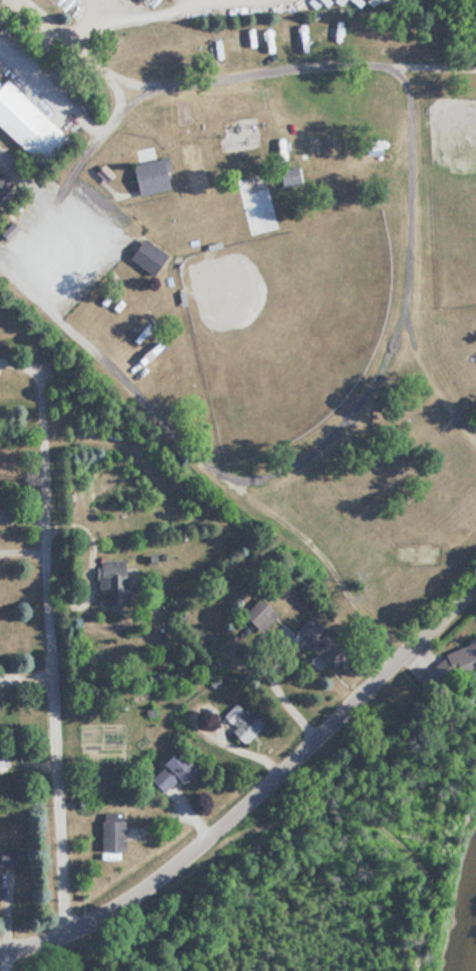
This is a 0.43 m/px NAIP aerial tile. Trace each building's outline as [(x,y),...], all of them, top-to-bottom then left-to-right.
[(30,160),(57,132),(0,79),(0,131),(30,160)] [(255,119),(222,119),(222,149),(256,148),(255,119)] [(364,140),(364,151),(384,151),(384,140),(364,140)] [(167,189),(161,158),(126,165),(133,196),(167,189)] [(275,171),(279,189),(302,184),(297,166),(275,171)] [(9,183),(0,174),(0,193),(9,183)] [(124,258),(147,275),(161,255),(138,238),(124,258)] [(123,561),(95,561),(95,604),(123,604),(123,561)] [(292,630),(328,668),(344,653),(308,615),(292,630)] [(449,669),(474,663),(469,641),(444,647),(449,669)] [(259,726),(246,710),(242,714),(233,704),(217,718),(240,743),(259,726)] [(177,784),(191,769),(172,751),(143,780),(158,795),(173,780),(177,784)] [(96,851),(120,851),(120,814),(96,814),(96,851)] [(15,868),(15,849),(0,849),(0,868),(15,868)]
